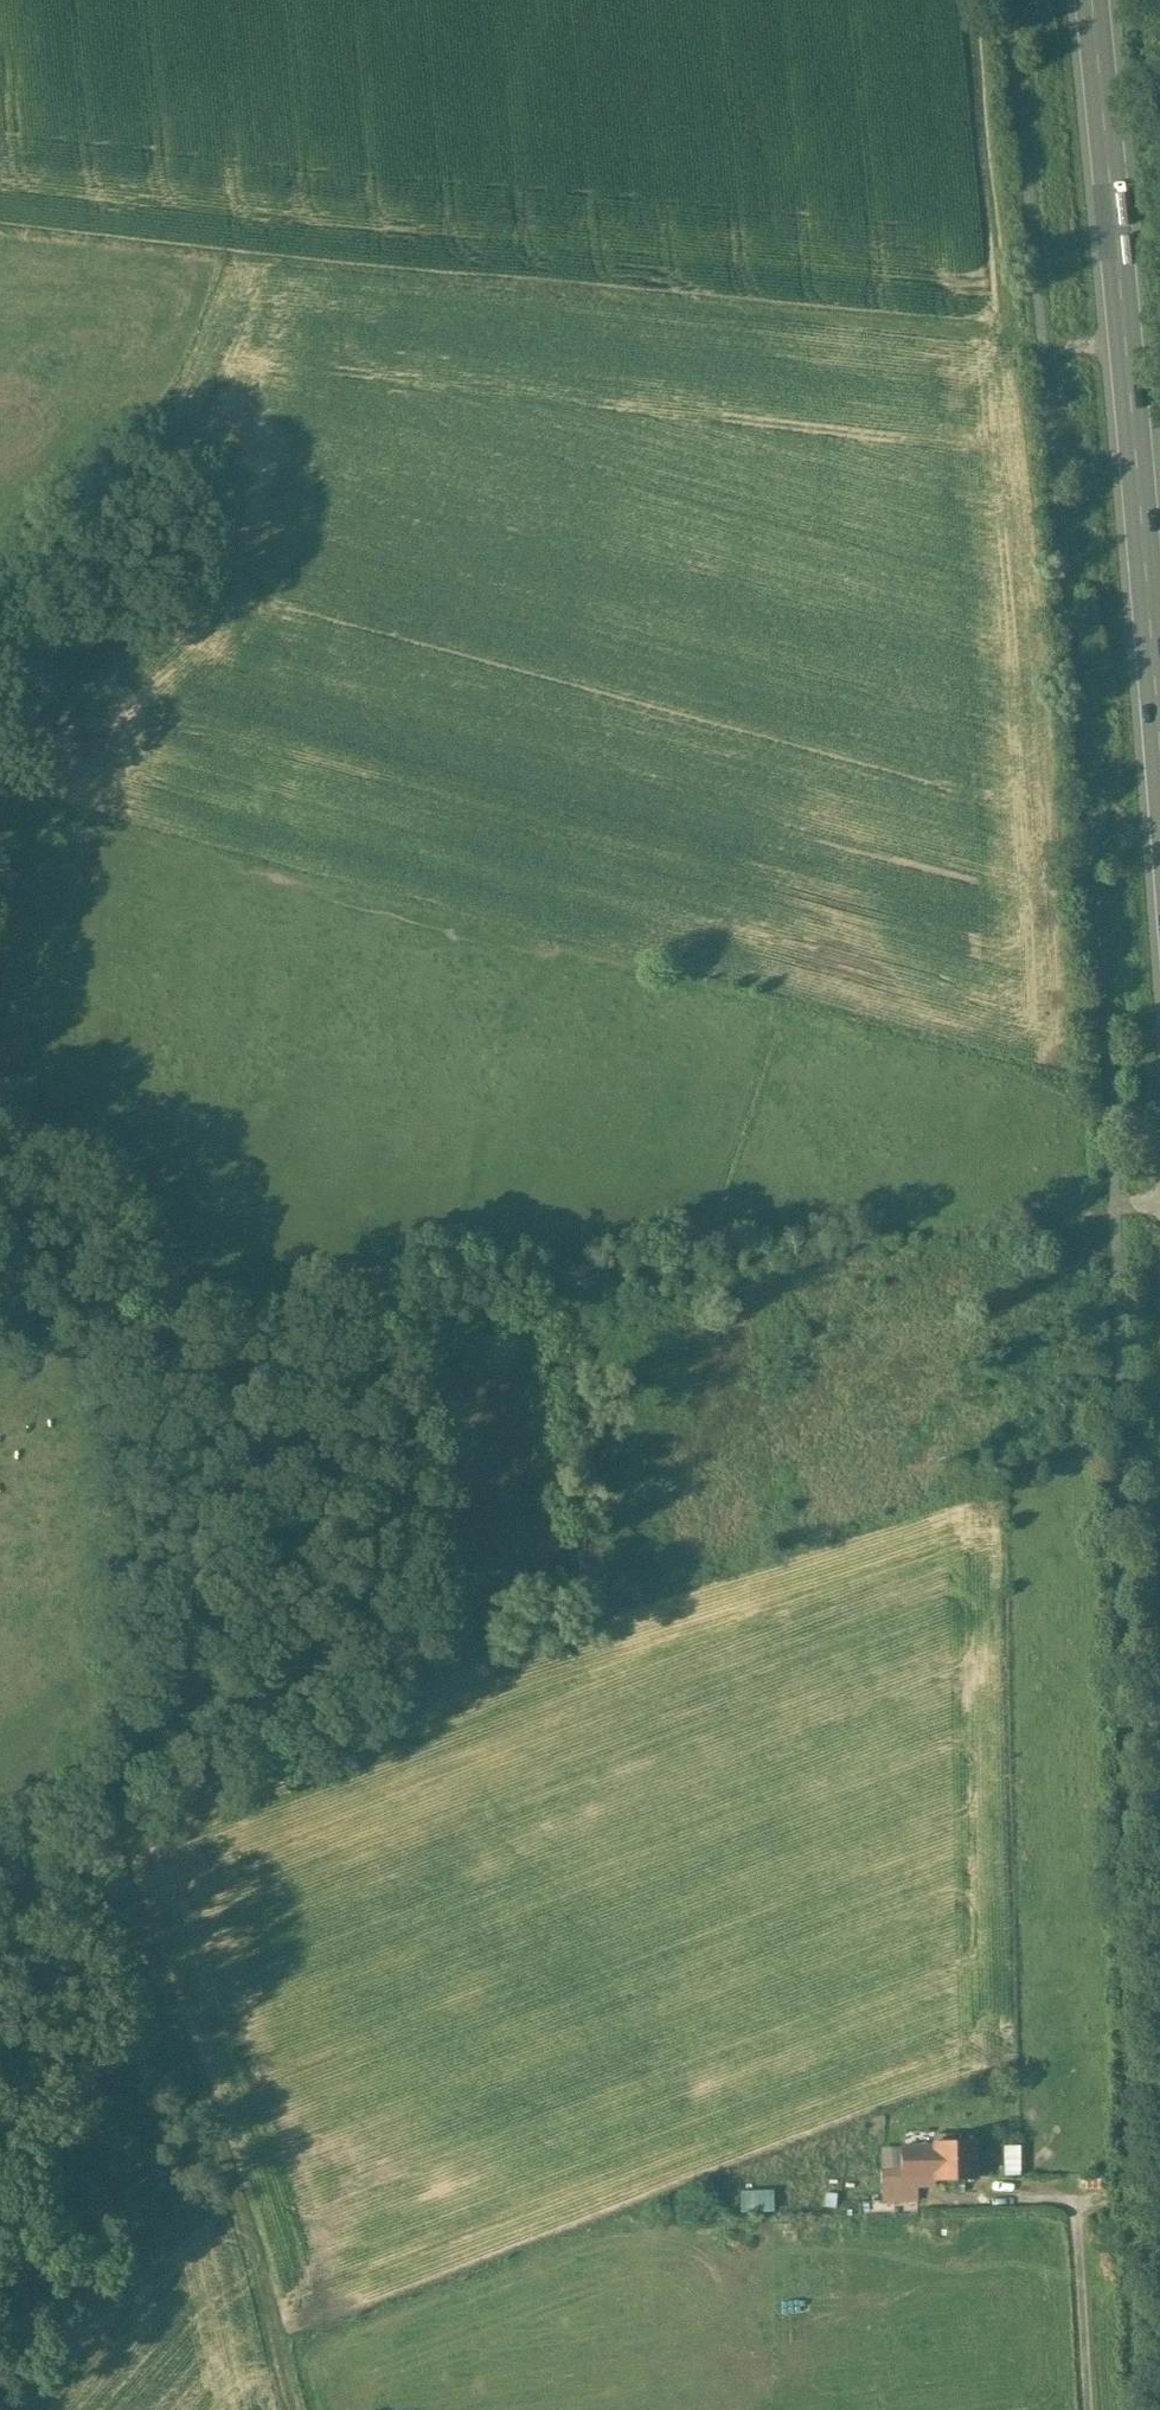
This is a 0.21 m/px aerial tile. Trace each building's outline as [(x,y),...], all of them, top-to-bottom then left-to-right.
[(975,2179),(974,2141),(934,2142),(934,2146),(901,2147),(901,2154),(902,2178),(917,2177),(935,2177),(935,2179),(975,2179)] [(1008,2143),(1007,2171),(1021,2171),(1022,2143),(1008,2143)] [(901,2154),(881,2154),(882,2201),(918,2201),(917,2177),(902,2178),(901,2154)] [(776,2207),(775,2186),(742,2188),(743,2209),(776,2207)]
